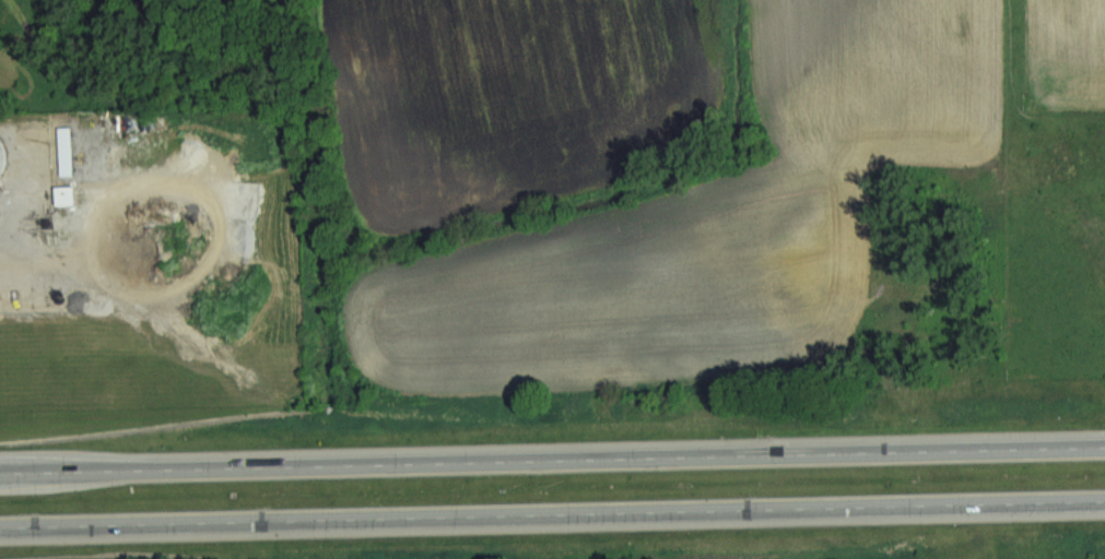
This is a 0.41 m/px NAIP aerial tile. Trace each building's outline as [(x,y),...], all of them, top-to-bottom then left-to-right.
[(63,176),(80,176),(80,127),(63,127),(63,176)] [(84,205),(84,186),(61,186),(61,205),(84,205)]
